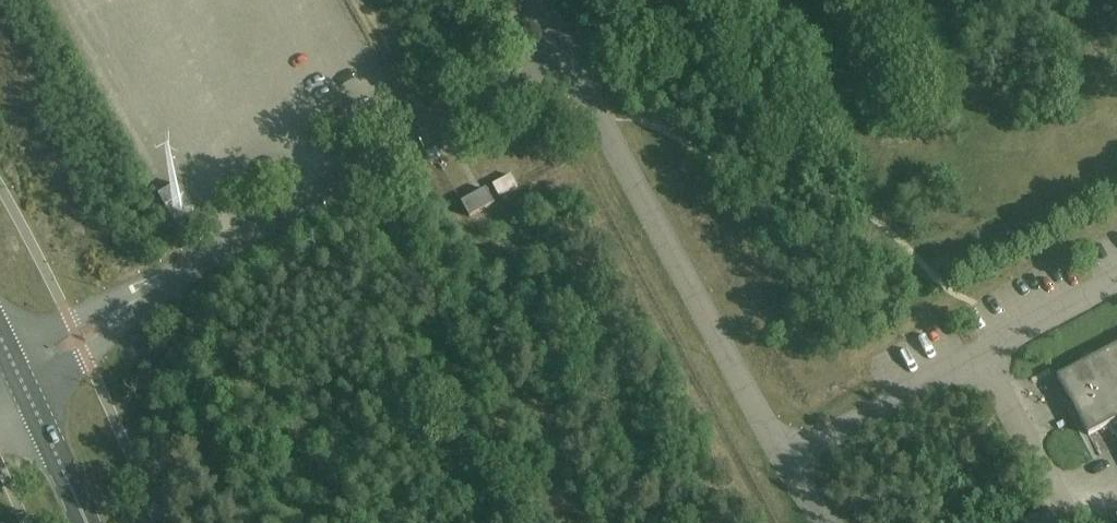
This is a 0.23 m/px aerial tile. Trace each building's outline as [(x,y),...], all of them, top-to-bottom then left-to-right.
[(511,176),(492,186),(498,197),(517,187),(511,176)] [(178,184),(160,195),(166,205),(184,195),(178,184)] [(462,202),(470,216),(495,203),(494,202),(487,189),(463,202),(462,202)] [(1057,377),(1089,436),(1116,421),(1116,345),(1057,377)]
